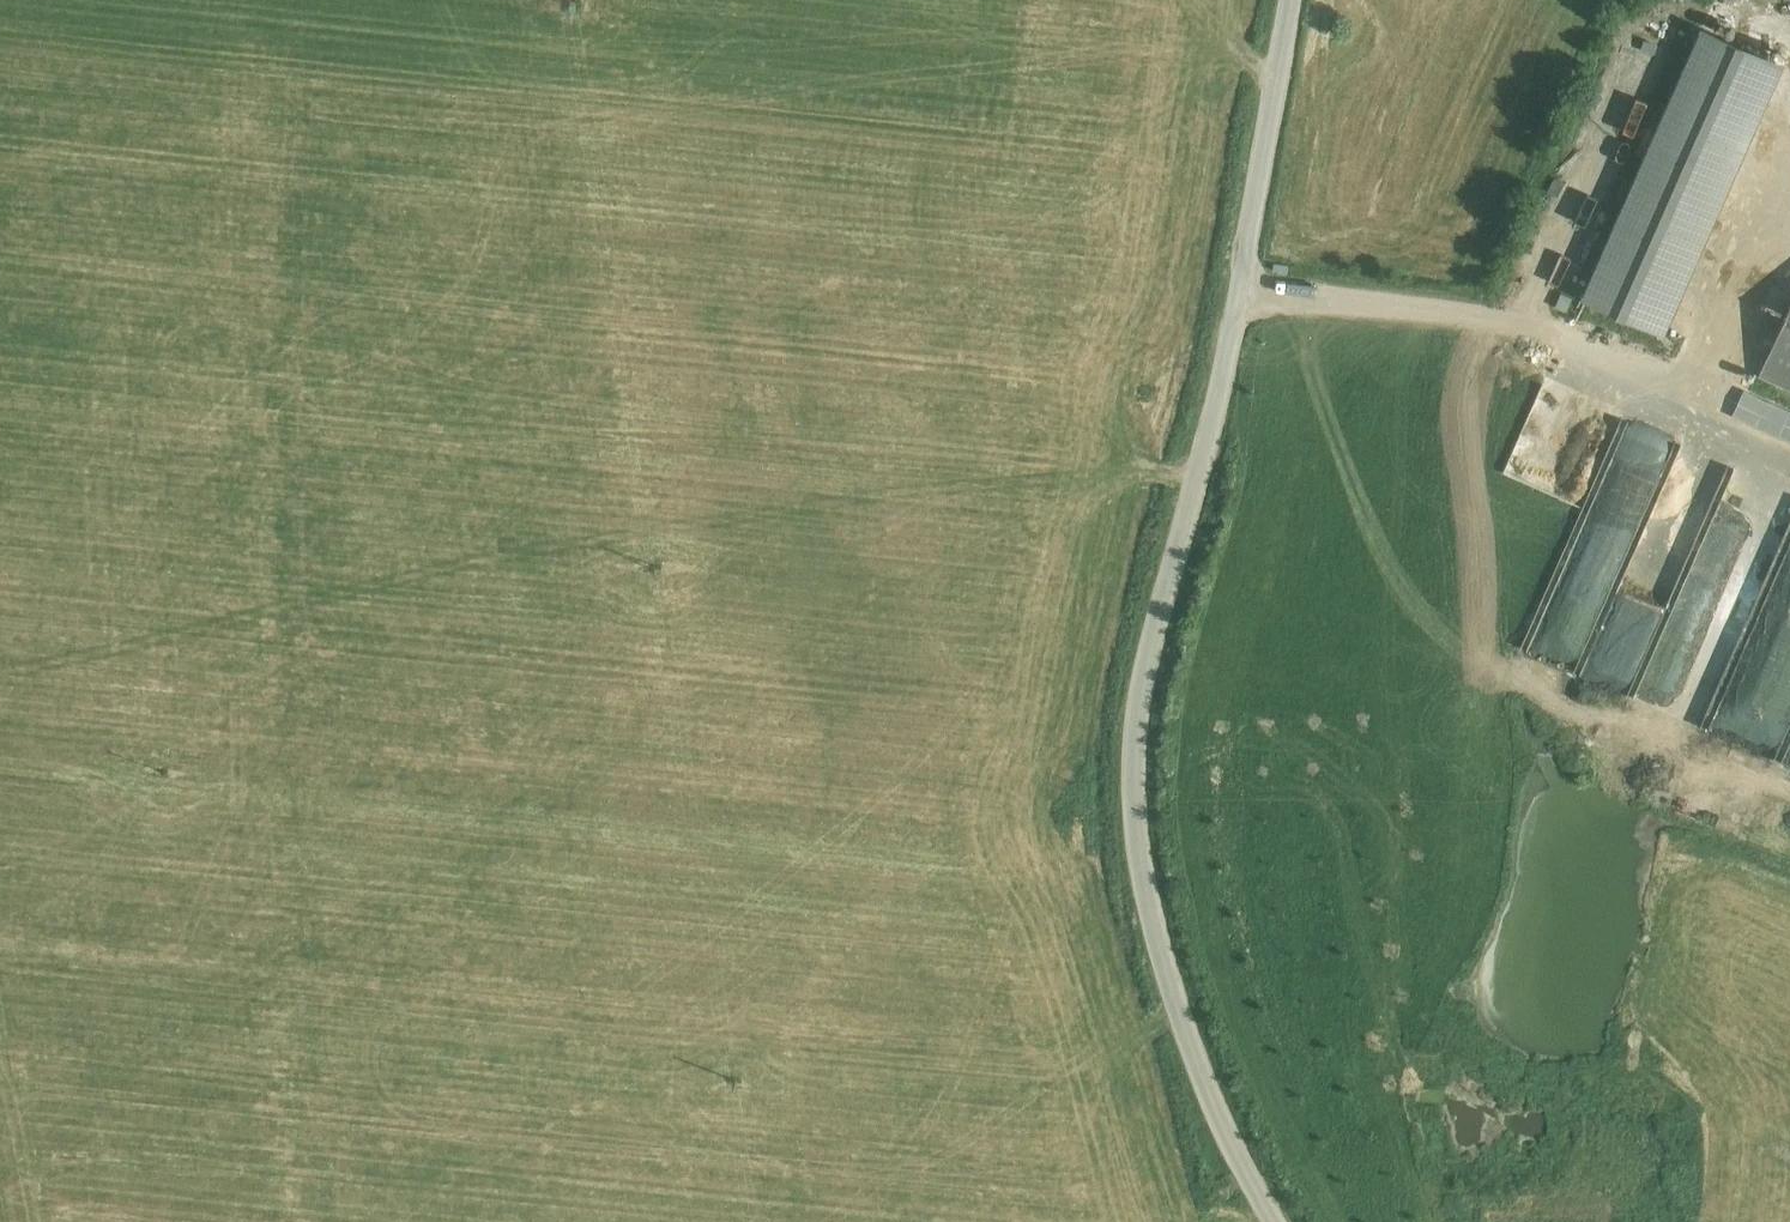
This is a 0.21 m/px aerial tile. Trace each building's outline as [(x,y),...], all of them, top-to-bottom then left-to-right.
[(1706,18),(1678,82),(1754,116),(1782,52),(1706,18)] [(1678,82),(1584,293),(1661,326),(1754,116),(1678,82)] [(1608,91),(1594,136),(1624,145),(1638,101),(1608,91)] [(1761,370),(1789,383),(1789,304),(1761,370)]
